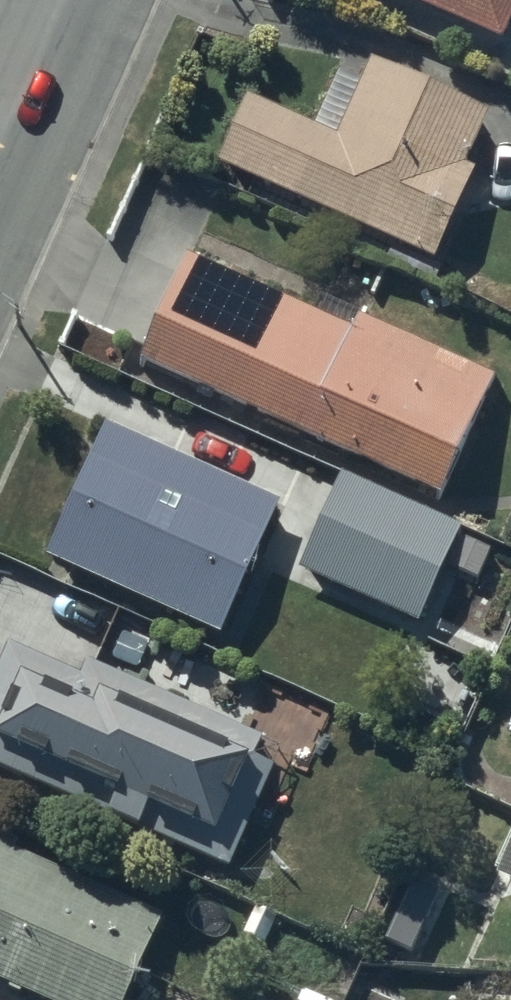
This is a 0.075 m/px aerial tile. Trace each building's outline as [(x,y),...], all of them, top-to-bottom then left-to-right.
[(503,37),(510,18),(510,0),(416,0),(503,37)] [(489,116),(372,61),(363,80),(339,69),(312,127),(252,99),(221,163),(437,263),(479,172),(466,166),(489,116)] [(188,258),(141,363),(442,498),(497,376),(362,316),(355,333),(188,258)] [(275,500),(103,421),(42,552),(214,631),(275,500)] [(455,526),(337,473),(293,569),(412,622),(440,560),(469,573),(482,545),(452,532),(455,526)] [(3,639),(0,645),(0,766),(51,789),(55,780),(107,804),(101,817),(131,830),(137,816),(178,834),(174,841),(221,862),(264,765),(244,756),(253,735),(80,658),(74,671),(3,639)] [(492,862),(500,865),(493,881),(510,889),(510,818),(492,862)] [(31,999),(124,999),(160,920),(36,864),(41,853),(0,835),(0,986),(31,999)] [(335,995),(306,983),(299,999),(333,999),(335,995)]
